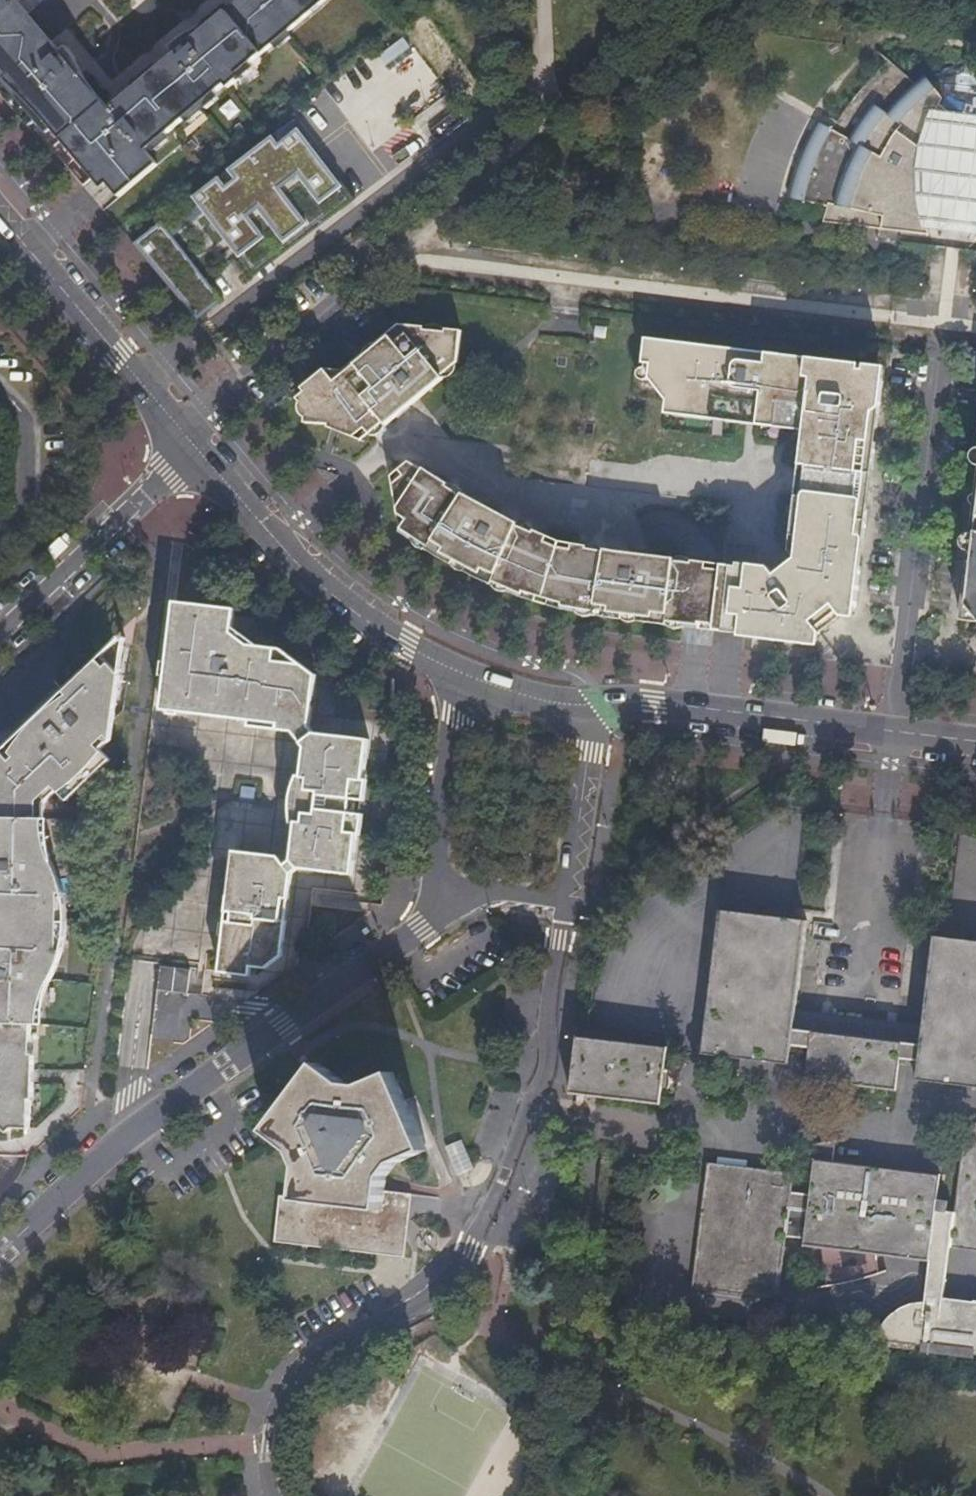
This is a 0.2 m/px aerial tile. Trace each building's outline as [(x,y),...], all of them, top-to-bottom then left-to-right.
[(189,43),(187,42),(185,41),(183,41),(181,41),(179,41),(170,49),(175,55),(110,111),(74,70),(75,68),(76,66),(76,64),(77,63),(77,61),(76,59),(75,57),(68,49),(61,54),(37,26),(19,5),(24,0),(0,0),(0,77),(5,83),(16,94),(31,111),(42,123),(63,146),(93,181),(99,175),(109,187),(120,200),(158,167),(147,153),(225,86),(228,90),(241,80),(238,76),(326,0),(239,0),(189,43)] [(971,136),(970,139),(965,139),(931,110),(930,111),(914,96),(907,89),(877,116),(863,107),(844,141),(811,127),(800,153),(791,179),(786,205),(822,213),(819,228),(926,238),(923,231),(919,219),(916,203),(915,188),(914,175),(914,171),(919,174),(960,177),(966,177),(975,182),(975,136),(971,136)] [(222,180),(197,200),(242,260),(246,257),(257,274),(357,201),(301,130),(282,144),(275,140),(232,171),(238,181),(229,188),(222,180)] [(182,153),(187,149),(184,145),(178,150),(182,153)] [(99,175),(93,181),(103,192),(109,187),(99,175)] [(165,223),(136,244),(202,318),(224,302),(165,223)] [(435,336),(433,338),(432,341),(452,343),(452,340),(450,337),(447,335),(443,334),(439,334),(436,335),(435,336)] [(341,388),(334,380),(334,379),(310,400),(312,403),(305,410),(308,414),(314,420),(313,429),(313,434),(335,435),(337,439),(361,449),(373,439),(378,444),(392,433),(394,434),(404,426),(406,428),(417,418),(416,417),(451,388),(448,385),(463,373),(466,371),(467,341),(452,340),(452,343),(432,341),(433,338),(405,335),(393,345),(396,348),(385,357),(373,367),(361,378),(358,374),(349,382),(341,388)] [(854,614),(857,591),(857,589),(859,571),(855,571),(857,542),(863,543),(866,514),(861,508),(867,500),(869,489),(865,478),(871,475),(874,446),(869,446),(873,417),(877,418),(881,386),(875,385),(875,376),(864,375),(857,374),(858,368),(828,365),(827,370),(812,368),(813,363),(782,359),(781,365),(766,362),(767,357),(737,353),(736,359),(720,356),(720,351),(690,347),(690,353),(673,351),(674,345),(653,342),(648,381),(666,405),(680,394),(682,397),(679,419),(709,422),(710,417),(721,419),(721,424),(736,426),(756,429),(756,421),(804,428),(803,435),(799,469),(806,470),(805,478),(803,494),(802,500),(795,500),(791,532),(797,533),(794,564),(773,579),(767,569),(737,566),(737,570),(721,568),(713,634),(762,640),(762,637),(767,637),(766,644),(779,646),(779,645),(806,649),(807,645),(818,637),(841,621),(851,614),(854,614)] [(875,385),(881,386),(883,371),(864,370),(864,375),(875,376),(875,385)] [(463,374),(463,373),(448,385),(451,388),(461,381),(462,379),(463,377),(463,376),(463,374)] [(680,394),(666,405),(665,417),(679,419),(682,397),(680,394)] [(756,429),(803,435),(804,428),(756,421),(756,429)] [(392,433),(378,444),(382,444),(383,444),(385,443),(387,443),(389,441),(391,439),(392,437),(393,435),(394,434),(392,433)] [(712,634),(713,634),(721,568),(720,568),(699,565),(689,564),(688,567),(675,564),(675,562),(626,555),(626,553),(610,551),(610,552),(605,552),(605,554),(588,551),(589,549),(574,546),(572,552),(566,551),(560,549),(547,544),(548,539),(535,534),(533,537),(518,530),(519,528),(514,525),(515,522),(501,515),(500,517),(462,496),(461,498),(449,491),(450,488),(436,479),(434,481),(410,466),(399,473),(402,477),(392,488),(397,517),(406,523),(399,536),(412,544),(413,542),(428,550),(426,554),(439,560),(441,557),(453,563),(466,570),(479,576),(477,581),(491,588),(492,584),(508,590),(507,593),(521,599),(522,594),(534,598),(547,602),(561,607),(559,611),(575,614),(575,611),(593,614),(593,617),(605,619),(607,614),(622,617),(636,620),(651,623),(650,627),(666,629),(666,626),(682,627),(681,630),(691,631),(712,634)] [(799,469),(795,500),(802,500),(803,494),(805,478),(806,470),(799,469)] [(973,510),(965,576),(962,596),(964,597),(975,613),(975,483),(973,510)] [(461,498),(462,496),(462,494),(461,493),(460,491),(458,490),(456,489),(454,489),(451,488),(450,488),(449,491),(461,498)] [(533,537),(535,534),(533,531),(531,530),(529,529),(525,527),(521,527),(519,528),(518,530),(533,537)] [(788,554),(794,564),(797,533),(791,532),(788,554)] [(572,552),(574,546),(567,545),(560,543),(552,540),(548,539),(547,544),(560,549),(566,551),(572,552)] [(413,542),(412,544),(412,546),(413,549),(415,550),(417,551),(420,553),(422,554),(424,554),(426,554),(428,550),(413,542)] [(605,554),(605,552),(604,550),(601,548),(600,547),(597,546),(594,546),(592,547),(589,549),(588,551),(605,554)] [(479,576),(466,570),(467,573),(467,575),(470,577),(472,579),(475,580),(477,581),(479,576)] [(492,584),(491,588),(492,590),(494,591),(497,592),(500,593),(502,593),(505,593),(507,593),(508,590),(492,584)] [(522,594),(521,599),(533,603),(534,598),(522,594)] [(964,597),(961,617),(975,619),(975,613),(964,597)] [(561,607),(547,602),(545,607),(559,611),(561,607)] [(307,762),(318,753),(312,747),(317,693),(306,681),(241,673),(243,663),(233,661),(235,626),(224,625),(224,624),(223,623),(222,622),(221,621),(220,621),(219,620),(219,619),(218,619),(217,618),(216,618),(215,618),(214,617),(213,617),(211,617),(210,616),(208,616),(208,615),(204,615),(203,616),(200,616),(198,616),(198,617),(197,617),(196,618),(194,619),(193,619),(192,620),(175,618),(163,711),(176,725),(250,735),(271,738),(272,745),(296,749),(307,762)] [(807,645),(806,649),(811,649),(813,649),(815,648),(818,637),(807,645)] [(121,651),(113,658),(125,671),(127,657),(121,651)] [(125,671),(113,658),(83,685),(91,693),(81,703),(78,701),(51,723),(34,742),(37,746),(26,756),(18,749),(0,765),(0,1138),(34,1140),(33,1111),(39,1108),(42,1064),(36,1060),(36,1032),(45,1033),(52,996),(59,981),(64,964),(67,948),(68,933),(69,918),(66,896),(62,877),(53,854),(51,831),(39,828),(38,814),(41,815),(57,801),(64,808),(106,767),(102,762),(109,757),(125,671)] [(173,725),(176,725),(163,711),(163,714),(162,723),(173,725)] [(249,742),(272,745),(271,738),(250,735),(249,742)] [(318,753),(307,762),(305,791),(298,790),(291,838),(303,840),(293,876),(300,886),(354,892),(360,849),(364,848),(366,832),(349,830),(344,829),(346,814),(347,814),(352,814),(367,816),(369,801),(364,801),(369,760),(318,753)] [(293,891),(300,886),(293,876),(287,878),(285,875),(236,869),(230,925),(229,929),(233,930),(232,939),(227,940),(222,988),(252,992),(254,986),(271,988),(283,975),(284,973),(288,957),(284,957),(282,956),(285,918),(290,918),(293,891)] [(807,919),(720,908),(703,1052),(789,1063),(792,1044),(796,1008),(807,919)] [(934,935),(923,1024),(919,1060),(916,1079),(975,1087),(975,940),(934,935)] [(809,1010),(796,1008),(792,1044),(809,1046),(805,1079),(897,1091),(900,1058),(919,1060),(923,1024),(903,1022),(809,1010)] [(669,1045),(578,1033),(570,1092),(661,1103),(669,1045)] [(382,1206),(385,1190),(386,1173),(395,1162),(428,1147),(397,1071),(365,1084),(349,1082),(322,1062),(272,1128),(298,1148),(304,1163),(300,1196),(382,1206)] [(843,1137),(804,1144),(804,1145),(812,1144),(815,1157),(810,1192),(792,1190),(795,1171),(707,1159),(691,1285),(779,1297),(787,1234),(804,1236),(804,1244),(821,1246),(826,1283),(818,1285),(819,1286),(857,1279),(886,1270),(886,1269),(879,1271),(876,1254),(929,1261),(924,1301),(905,1304),(890,1314),(877,1334),(852,1329),(852,1330),(854,1331),(921,1346),(921,1351),(936,1352),(937,1349),(969,1350),(975,1352),(975,1300),(973,1300),(973,1301),(943,1297),(949,1246),(975,1250),(975,1122),(965,1120),(954,1211),(947,1210),(948,1200),(937,1198),(941,1173),(833,1159),(836,1140),(844,1139),(843,1137)] [(452,1174),(469,1168),(459,1138),(442,1144),(452,1174)] [(382,1206),(300,1196),(282,1194),(276,1240),(405,1257),(414,1194),(385,1190),(382,1206)]
